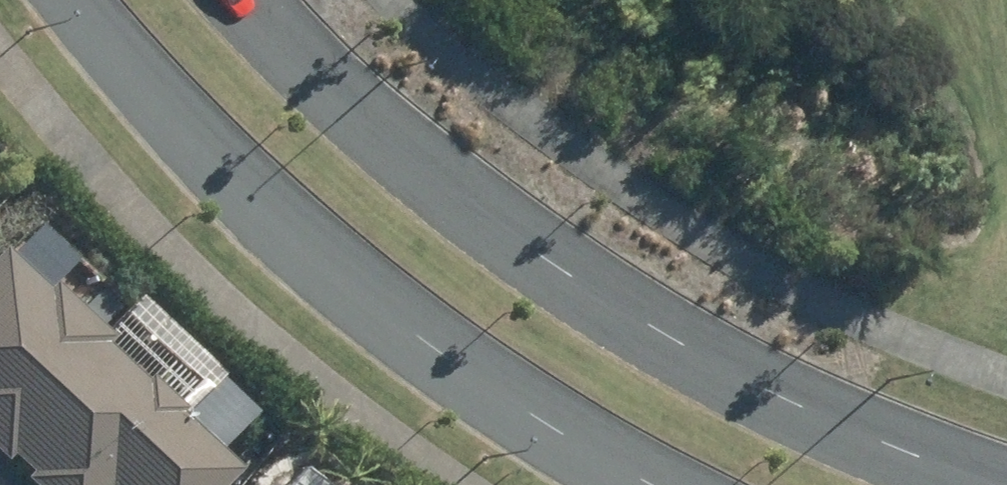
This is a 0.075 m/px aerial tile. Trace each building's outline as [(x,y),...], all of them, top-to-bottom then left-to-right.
[(0,256),(0,455),(10,465),(17,457),(35,475),(26,484),(233,484),(247,470),(103,333),(129,307),(36,219),(0,256)]
